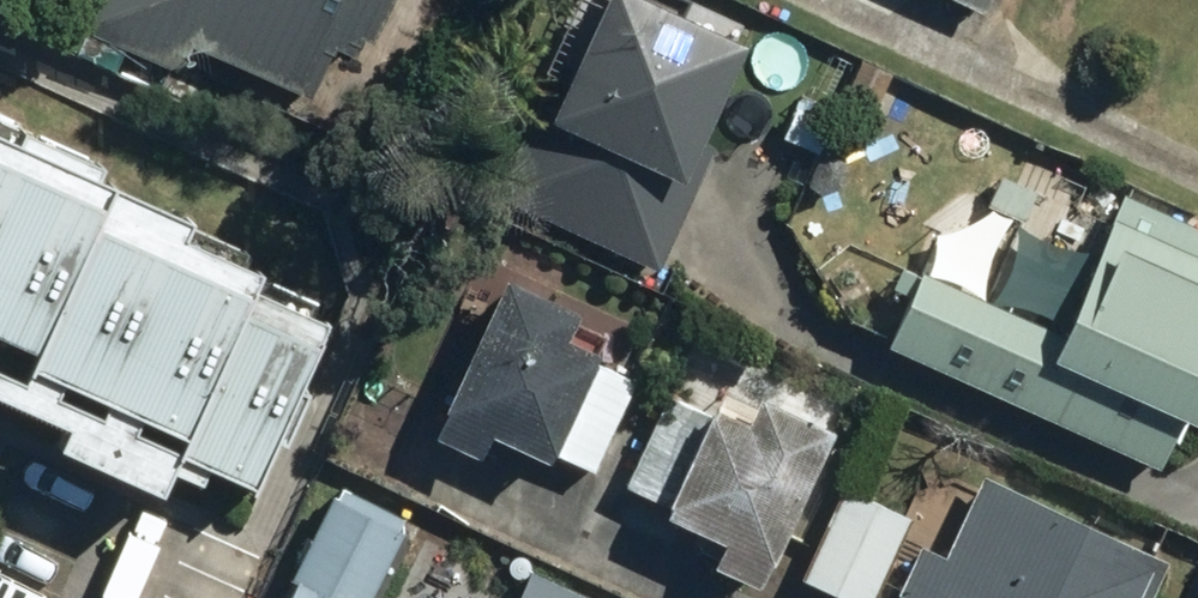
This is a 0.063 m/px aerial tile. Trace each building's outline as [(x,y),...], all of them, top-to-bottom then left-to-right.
[(68,27),(167,71),(178,47),(297,100),(333,20),(369,36),(385,0),(80,0),(68,27)] [(970,9),(974,0),(949,0),(970,9)] [(718,155),(694,144),(732,59),(613,6),(561,121),(538,111),(498,201),(664,275),(718,155)] [(0,124),(0,357),(48,381),(38,402),(142,452),(168,399),(279,453),(341,325),(233,272),(238,262),(69,179),(78,161),(0,124)] [(1103,212),(1055,323),(940,274),(907,351),(1167,463),(1190,409),(1197,413),(1197,253),(1103,212)] [(571,310),(500,277),(426,433),(473,455),(484,432),(541,459),(545,452),(585,471),(628,380),(586,360),(590,350),(559,335),(571,310)] [(828,427),(750,393),(739,416),(707,402),(702,415),(655,394),(615,484),(661,504),(656,513),(714,539),(704,561),(758,585),(828,427)] [(970,472),(934,550),(906,537),(882,590),(899,597),(898,597),(1140,597),(1159,558),(970,472)] [(830,484),(787,580),(829,597),(864,597),(901,515),(830,484)] [(270,597),(367,597),(401,527),(322,490),(270,597)] [(518,571),(506,597),(578,597),(518,571)]
